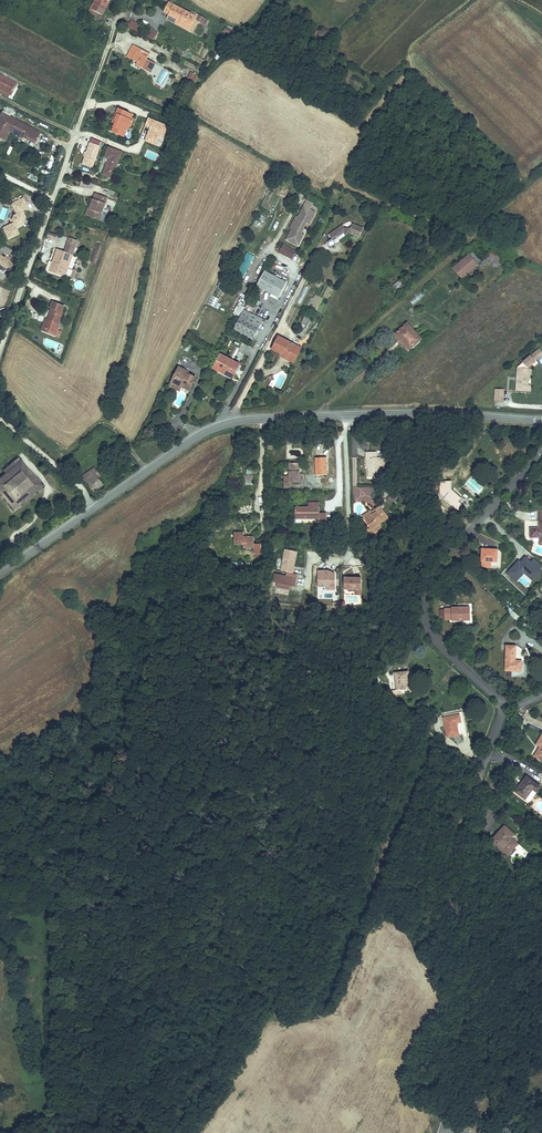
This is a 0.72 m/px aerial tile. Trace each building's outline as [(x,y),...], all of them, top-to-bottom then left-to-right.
[(88,9),(101,16),(109,0),(92,0),(88,9)] [(162,11),(186,23),(191,12),(169,0),(163,0),(159,7),(164,10),(162,11)] [(186,23),(162,11),(161,15),(184,26),(186,23)] [(127,18),(119,14),(117,18),(138,30),(142,23),(129,15),(127,18)] [(205,26),(208,20),(197,14),(194,20),(205,26)] [(149,28),(145,36),(153,40),(157,32),(149,28)] [(129,40),(126,48),(134,51),(132,56),(136,57),(142,60),(140,63),(150,67),(155,56),(144,52),(147,47),(129,40)] [(134,51),(126,48),(124,52),(132,56),(134,51)] [(195,71),(188,67),(182,77),(189,81),(195,71)] [(0,74),(0,89),(5,92),(7,93),(13,81),(0,74)] [(130,112),(120,108),(118,113),(121,115),(118,121),(119,122),(118,126),(115,132),(126,137),(133,121),(127,118),(130,112)] [(130,112),(127,118),(133,121),(135,115),(130,112)] [(0,126),(0,138),(9,143),(14,134),(26,140),(27,139),(40,145),(45,135),(6,114),(0,126)] [(170,122),(160,118),(157,124),(167,128),(170,122)] [(125,153),(111,148),(108,158),(111,159),(105,175),(115,179),(125,153)] [(109,197),(98,193),(96,199),(94,206),(95,207),(92,217),(102,220),(109,197)] [(4,228),(9,239),(21,233),(19,230),(20,226),(24,225),(28,216),(26,210),(30,207),(25,196),(14,202),(18,210),(18,213),(13,214),(11,220),(13,224),(4,228)] [(87,215),(92,217),(95,207),(94,206),(96,199),(93,198),(87,215)] [(310,210),(310,209),(305,205),(299,217),(308,222),(311,223),(316,213),(310,210)] [(299,217),(298,216),(295,221),(305,227),(308,222),(299,217)] [(305,227),(295,221),(292,227),(293,228),(294,228),(302,232),(305,227)] [(345,223),(332,233),(339,242),(342,239),(341,238),(349,232),(349,230),(353,230),(353,231),(361,235),(365,226),(355,222),(353,226),(347,227),(345,223)] [(293,242),(294,240),(300,243),(305,234),(302,232),(294,228),(293,228),(288,239),(293,242)] [(48,232),(46,237),(55,240),(57,235),(48,232)] [(65,251),(58,249),(54,263),(51,262),(48,271),(51,272),(54,274),(67,278),(78,245),(68,242),(65,251)] [(282,244),(278,252),(292,259),(296,251),(282,244)] [(0,251),(0,271),(2,270),(7,275),(16,266),(9,258),(10,257),(7,253),(6,254),(1,250),(0,251)] [(241,262),(249,265),(253,255),(245,252),(241,262)] [(454,270),(463,280),(479,265),(470,255),(454,270)] [(10,257),(9,258),(16,266),(19,264),(11,256),(10,257)] [(266,273),(258,288),(280,300),(288,285),(266,273)] [(431,279),(410,302),(414,306),(435,283),(431,279)] [(296,302),(301,305),(309,288),(304,285),(296,302)] [(56,309),(52,321),(54,322),(50,333),(61,337),(63,331),(65,326),(63,325),(67,313),(56,309)] [(249,315),(239,333),(254,341),(264,322),(249,315)] [(306,327),(310,319),(304,316),(300,323),(306,327)] [(46,331),(50,333),(54,322),(52,321),(50,320),(46,331)] [(397,337),(411,353),(422,343),(408,327),(397,337)] [(280,338),(274,351),(283,356),(284,354),(295,359),(301,348),(280,338)] [(284,354),(283,356),(282,358),(296,364),(303,349),(301,348),(295,359),(284,354)] [(223,356),(217,367),(229,373),(227,377),(236,381),(243,366),(223,356)] [(523,365),(522,389),(536,390),(536,383),(534,383),(534,376),(533,376),(534,366),(523,365)] [(229,373),(217,367),(215,371),(227,377),(229,373)] [(181,385),(194,392),(201,379),(188,373),(187,374),(181,371),(174,384),(180,387),(181,385)] [(180,387),(174,384),(172,387),(185,394),(187,389),(181,385),(180,387)] [(508,399),(509,388),(501,387),(500,398),(508,399)] [(375,451),(364,451),(364,458),(366,458),(367,468),(367,478),(380,478),(379,457),(376,457),(375,451)] [(2,475),(5,479),(15,470),(37,495),(44,489),(19,460),(2,475)] [(295,462),(287,462),(287,477),(284,477),(284,487),(291,487),(291,482),(303,482),(303,473),(299,473),(298,473),(298,471),(295,471),(295,462)] [(89,474),(92,479),(104,471),(101,466),(89,474)] [(0,484),(0,492),(2,494),(8,489),(24,507),(37,495),(15,470),(5,479),(0,484)] [(104,471),(92,479),(101,492),(109,486),(105,478),(107,476),(104,471)] [(447,482),(447,475),(435,476),(434,488),(453,505),(457,502),(456,497),(455,496),(458,493),(447,482)] [(467,484),(476,493),(481,488),(472,479),(467,484)] [(356,487),(356,501),(373,501),(373,487),(356,487)] [(8,489),(2,494),(18,513),(24,507),(8,489)] [(307,510),(294,510),(294,520),(294,525),(300,525),(300,520),(318,520),(318,523),(327,522),(327,511),(319,511),(319,504),(307,505),(307,510)] [(377,513),(366,518),(370,528),(368,529),(370,534),(381,530),(379,526),(390,522),(385,508),(376,512),(377,513)] [(532,509),(533,518),(541,517),(541,515),(541,508),(532,509)] [(525,526),(525,535),(541,535),(541,519),(541,517),(533,518),(533,525),(525,526)] [(242,533),(231,533),(231,546),(240,546),(241,549),(251,549),(251,538),(242,538),(242,533)] [(492,546),(475,545),(475,558),(483,558),(491,559),(492,546)] [(285,549),(281,571),(293,573),(297,552),(285,549)] [(507,573),(516,582),(524,574),(532,581),(541,570),(541,566),(533,558),(530,561),(524,555),(507,573)] [(326,589),(335,590),(335,575),(331,575),(331,576),(328,576),(328,571),(318,571),(318,586),(326,586),(326,589)] [(297,578),(274,574),(273,582),(278,583),(277,587),(289,589),(290,585),(293,586),(293,583),(296,583),(297,578)] [(342,578),(342,589),(356,589),(362,589),(362,578),(342,578)] [(435,614),(435,619),(444,618),(444,620),(464,619),(464,605),(444,606),(444,607),(444,614),(435,614)] [(508,610),(504,614),(513,622),(516,619),(508,610)] [(511,648),(502,648),(500,672),(516,673),(517,663),(511,663),(511,648)] [(470,661),(467,664),(472,670),(475,666),(470,661)] [(403,674),(389,675),(390,693),(387,693),(387,698),(395,697),(395,693),(404,692),(403,674)] [(453,718),(438,721),(442,740),(453,738),(451,726),(454,725),(453,718)] [(532,738),(535,740),(528,750),(538,757),(541,752),(541,730),(539,728),(532,738)] [(523,778),(512,794),(523,802),(530,791),(533,793),(537,788),(523,778)] [(503,830),(491,841),(503,855),(512,847),(505,840),(509,836),(503,830)]
